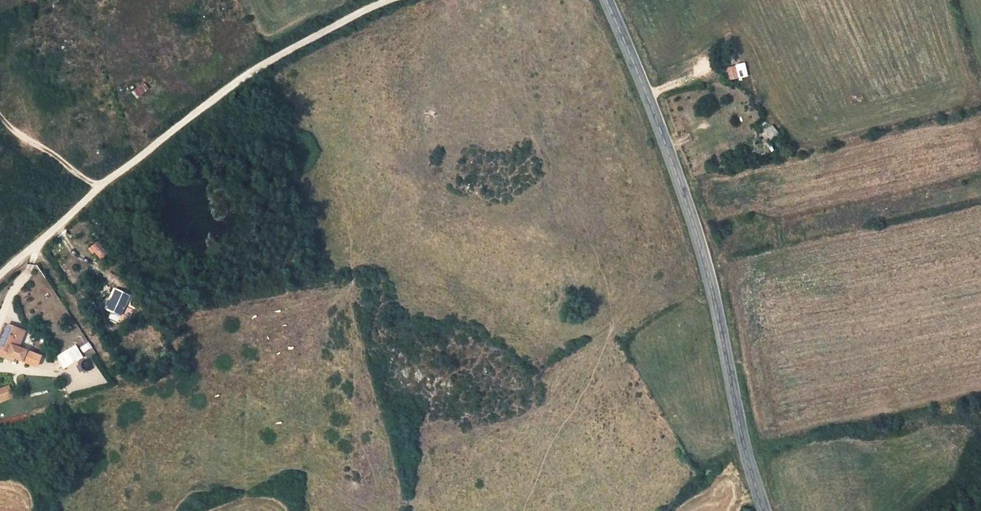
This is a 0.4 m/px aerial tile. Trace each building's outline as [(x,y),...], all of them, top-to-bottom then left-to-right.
[(735,66),(726,68),(728,80),(738,78),(735,66)] [(148,88),(143,82),(131,92),(137,99),(148,88)] [(772,125),(763,131),(769,139),(778,133),(772,125)] [(96,242),(88,249),(93,255),(95,253),(101,260),(107,256),(96,242)] [(118,295),(112,292),(106,305),(105,307),(111,309),(109,314),(120,319),(125,307),(131,295),(120,291),(118,295)] [(129,309),(125,307),(120,319),(124,321),(129,309)] [(8,324),(0,345),(0,355),(14,362),(15,358),(24,361),(28,348),(21,345),(26,330),(8,324)] [(92,347),(89,342),(79,348),(83,354),(92,347)] [(63,368),(83,357),(76,345),(56,357),(63,368)] [(0,389),(0,391),(1,395),(9,393),(13,392),(11,386),(0,389)] [(0,395),(0,397),(2,402),(10,400),(9,393),(1,395),(0,395)]
